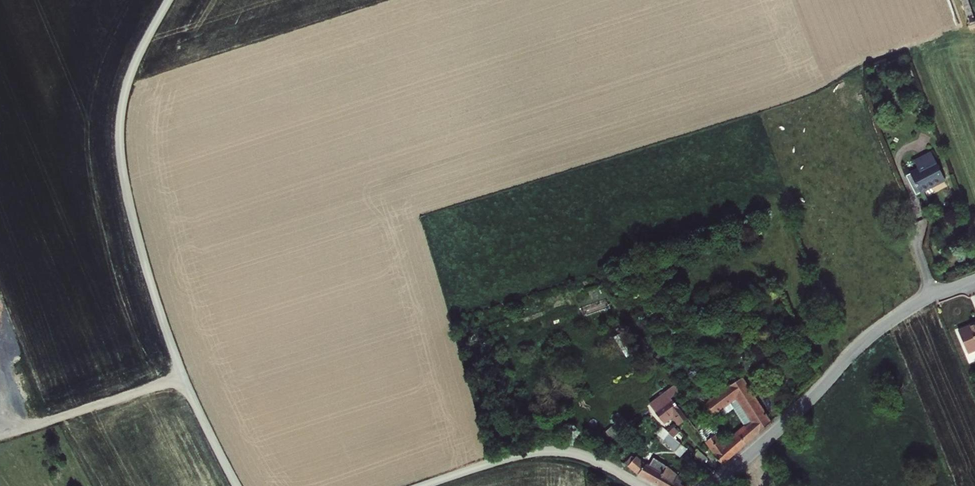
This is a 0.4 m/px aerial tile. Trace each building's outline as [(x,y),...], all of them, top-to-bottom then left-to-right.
[(904,176),(915,194),(944,180),(929,152),(918,158),(923,166),(904,176)] [(959,332),(969,355),(974,352),(974,325),(959,332)] [(773,422),(743,377),(732,384),(699,410),(706,420),(696,427),(724,464),(773,422)] [(650,406),(654,411),(671,397),(682,390),(678,383),(666,391),(667,393),(650,406)] [(680,423),(688,418),(671,397),(654,411),(662,421),(674,414),(680,423)] [(673,427),(668,432),(662,426),(655,433),(675,451),(686,438),(673,427)] [(661,485),(686,485),(672,477),(676,470),(655,458),(650,464),(636,457),(634,459),(631,457),(627,462),(630,464),(629,466),(661,485)]
